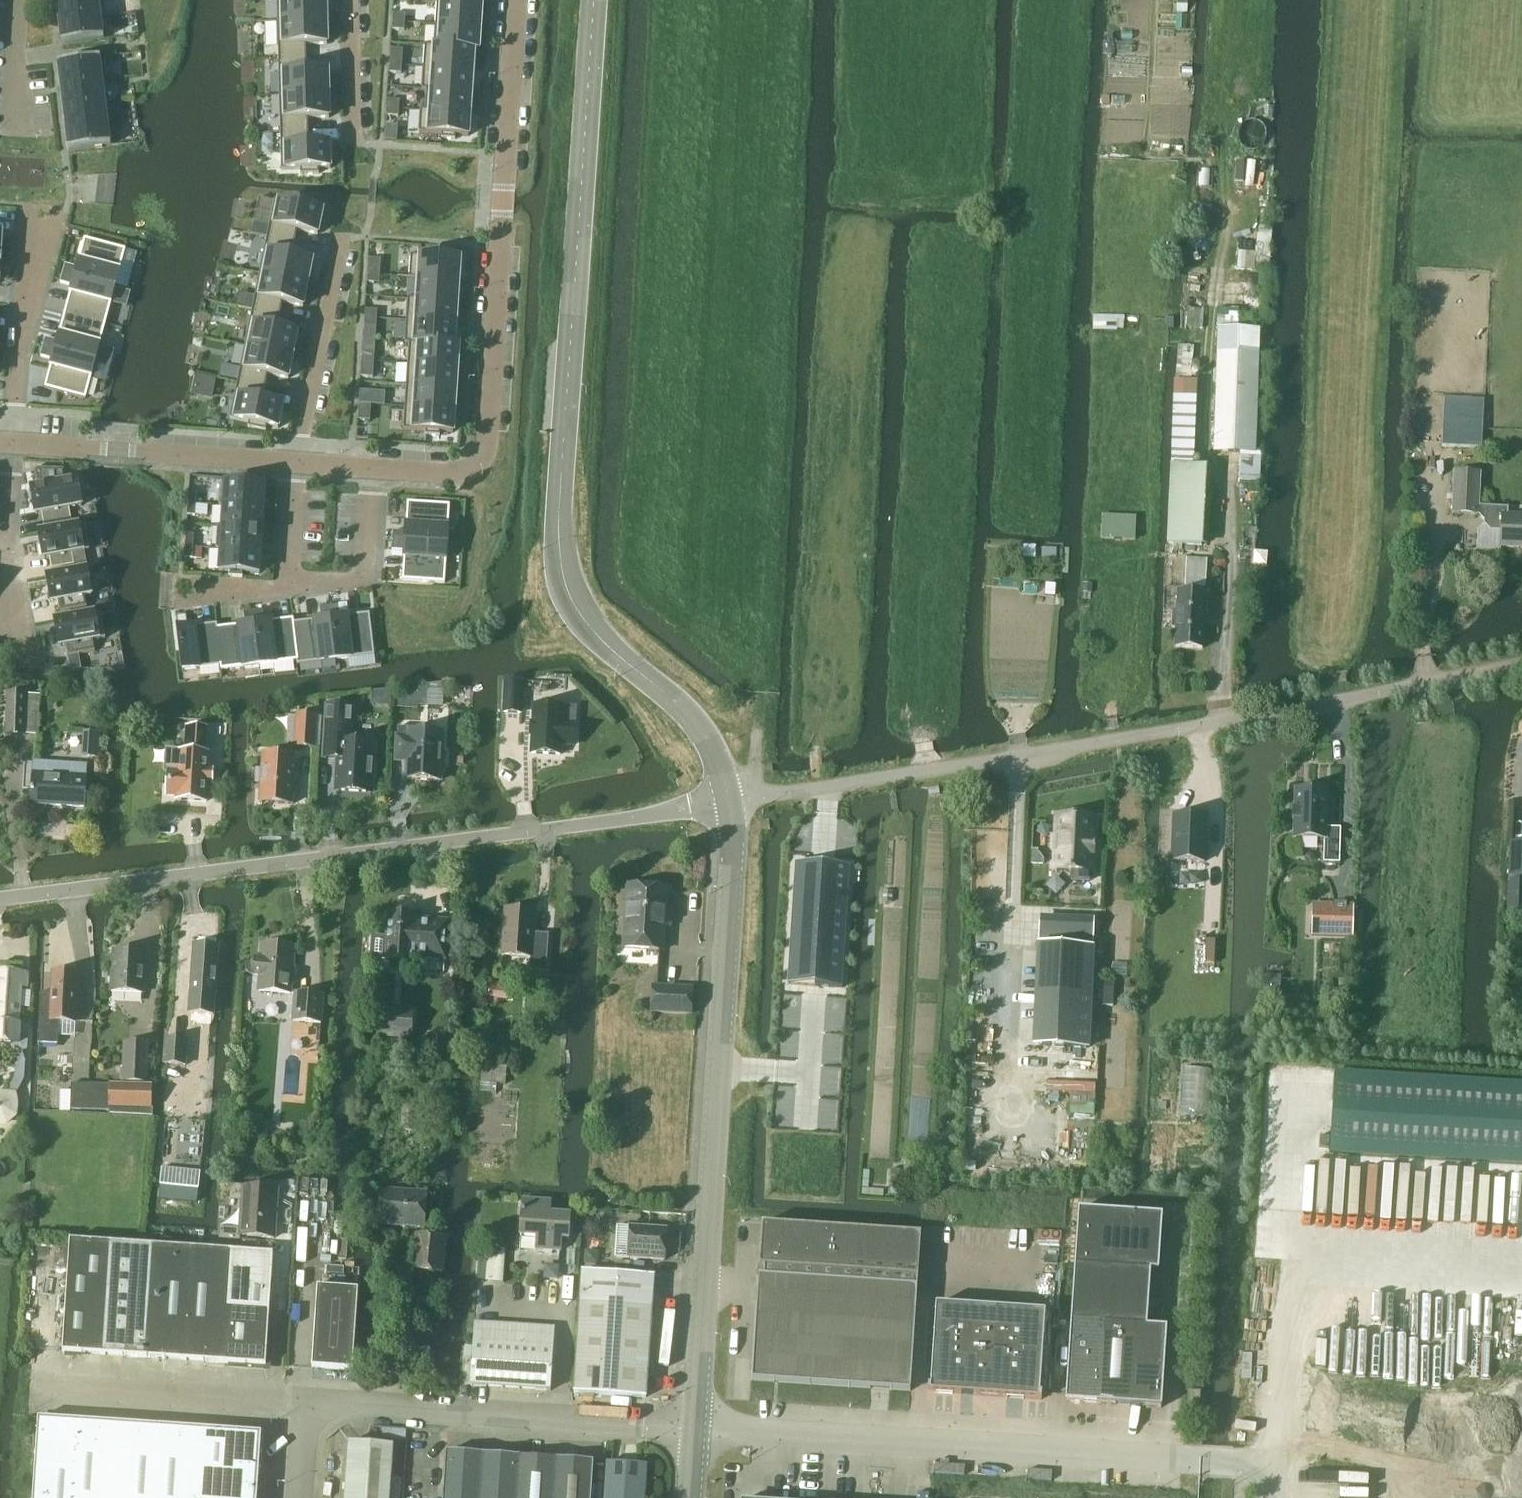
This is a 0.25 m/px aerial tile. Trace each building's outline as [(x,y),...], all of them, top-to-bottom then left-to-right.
[(102,17),(100,0),(61,0),(55,1),(58,22),(102,17)] [(277,23),(327,21),(326,0),(277,0),(277,23)] [(437,4),(435,25),(481,28),(482,7),(437,4)] [(393,15),(392,23),(404,24),(404,16),(393,15)] [(102,17),(58,22),(61,45),(104,39),(102,17)] [(327,21),(277,23),(279,60),(305,59),(305,46),(328,46),(327,21)] [(392,23),(392,31),(403,31),(404,24),(392,23)] [(435,25),(434,47),(475,50),(479,50),(481,28),(435,25)] [(425,47),(423,68),(474,71),(475,50),(434,47),(425,47)] [(390,50),(390,62),(401,62),(402,51),(390,50)] [(60,86),(103,81),(100,58),(57,63),(60,86)] [(305,59),(279,60),(280,96),(329,94),(328,70),(306,71),(305,59)] [(390,62),(389,73),(401,74),(401,62),(390,62)] [(423,68),(422,90),(427,91),(472,94),(474,71),(423,68)] [(62,107),(105,102),(103,81),(60,86),(62,107)] [(427,91),(425,111),(471,114),(472,94),(427,91)] [(329,94),(280,96),(281,133),(307,132),(306,119),(330,119),(329,94)] [(387,101),(387,109),(398,110),(399,102),(387,101)] [(65,129),(108,124),(105,102),(62,107),(65,129)] [(387,109),(386,117),(398,117),(398,110),(387,109)] [(420,111),(419,133),(441,135),(441,139),(454,140),(455,136),(469,137),(471,114),(425,111),(420,111)] [(108,124),(65,129),(67,152),(110,146),(110,145),(108,124)] [(307,132),(281,133),(282,169),(300,169),(300,175),(318,174),(318,168),(331,168),(330,145),(307,145),(307,132)] [(275,202),(268,239),(292,244),(295,232),(318,237),(323,212),(275,202)] [(1239,251),(1238,270),(1269,272),(1272,228),(1258,227),(1258,235),(1257,235),(1255,252),(1239,251)] [(64,264),(61,274),(73,277),(115,287),(124,249),(83,238),(75,267),(64,264)] [(268,239),(260,274),(308,284),(313,260),(290,255),(292,244),(268,239)] [(411,256),(410,279),(417,279),(459,282),(461,260),(446,259),(447,255),(433,254),(433,258),(411,256)] [(368,260),(367,276),(379,277),(380,261),(368,260)] [(61,274),(59,283),(70,286),(63,313),(63,315),(105,326),(105,324),(110,304),(127,308),(131,292),(127,291),(115,287),(73,277),(61,274)] [(260,274),(253,310),(278,315),(281,303),(303,308),(308,284),(260,274)] [(417,279),(416,300),(458,303),(459,282),(417,279)] [(408,300),(406,322),(456,325),(458,303),(416,300),(408,300)] [(253,310),(246,346),(294,356),(298,333),(275,328),(278,315),(253,310)] [(365,311),(365,319),(376,320),(376,312),(365,311)] [(45,338),(42,348),(96,362),(105,326),(63,315),(56,341),(45,338)] [(365,319),(364,327),(375,327),(376,320),(365,319)] [(406,322),(405,343),(409,343),(455,346),(456,325),(406,322)] [(1217,355),(1213,452),(1233,453),(1239,453),(1238,491),(1256,492),(1256,478),(1257,478),(1260,478),(1261,454),(1259,454),(1254,454),(1258,357),(1258,329),(1238,329),(1217,328),(1217,355)] [(409,343),(408,366),(458,370),(459,347),(455,346),(409,343)] [(246,346),(238,382),(263,387),(266,374),(289,378),(294,356),(246,346)] [(1171,466),(1172,466),(1167,545),(1172,545),(1173,545),(1181,546),(1191,545),(1201,546),(1206,467),(1192,467),(1197,379),(1191,378),(1194,347),(1180,346),(1177,346),(1175,381),(1174,381),(1171,466)] [(42,348),(40,357),(51,360),(44,388),(86,399),(91,379),(107,383),(108,377),(111,366),(96,362),(42,348)] [(362,354),(361,362),(373,363),(374,355),(362,354)] [(361,362),(360,377),(372,378),(373,363),(361,362)] [(408,366),(406,388),(456,391),(458,370),(408,366)] [(238,382),(231,419),(249,422),(248,428),(265,431),(266,426),(278,428),(283,405),(260,400),(263,387),(238,382)] [(406,388),(405,408),(455,412),(456,391),(406,388)] [(359,392),(358,405),(359,405),(370,406),(371,392),(360,391),(360,392),(359,392)] [(1443,399),(1441,447),(1481,449),(1483,401),(1443,399)] [(359,405),(358,420),(369,421),(370,406),(359,405)] [(405,408),(403,430),(425,431),(425,435),(439,436),(439,432),(453,433),(455,412),(405,408)] [(1451,514),(1477,516),(1483,516),(1483,525),(1489,532),(1501,532),(1500,548),(1521,549),(1521,517),(1507,516),(1507,509),(1478,507),(1479,474),(1474,473),(1474,465),(1459,464),(1459,473),(1453,472),(1451,514)] [(37,489),(31,490),(35,515),(41,514),(43,526),(77,519),(75,508),(87,506),(82,480),(70,482),(68,471),(69,471),(69,470),(32,468),(32,469),(33,469),(37,489)] [(220,483),(219,506),(255,508),(263,509),(264,498),(265,486),(220,483)] [(188,492),(187,504),(195,504),(196,492),(188,492)] [(393,532),(392,544),(447,547),(449,506),(407,503),(406,533),(393,532)] [(187,504),(186,516),(194,516),(195,504),(187,504)] [(217,526),(217,527),(254,530),(262,530),(263,510),(263,509),(255,508),(219,506),(218,507),(223,507),(222,527),(217,526)] [(1103,516),(1102,539),(1135,541),(1136,517),(1103,516)] [(90,524),(39,534),(43,559),(49,558),(51,570),(80,564),(78,553),(95,550),(90,524)] [(217,528),(216,549),(252,551),(260,552),(262,531),(262,530),(254,530),(217,527),(217,528)] [(185,535),(184,547),(193,547),(193,535),(185,535)] [(392,544),(391,551),(404,551),(402,581),(444,584),(447,547),(392,544)] [(184,547),(184,559),(192,559),(193,547),(184,547)] [(216,550),(220,550),(219,572),(228,572),(228,577),(242,578),(242,573),(251,574),(259,574),(260,553),(260,552),(252,551),(216,549),(216,550)] [(1186,566),(1184,589),(1205,590),(1206,567),(1186,566)] [(92,570),(47,578),(51,603),(57,602),(59,613),(93,607),(91,596),(97,595),(92,570)] [(1172,611),(1171,629),(1176,629),(1175,648),(1201,649),(1204,594),(1177,592),(1176,611),(1172,611)] [(338,607),(329,609),(335,661),(374,656),(369,615),(340,618),(338,607)] [(321,620),(293,624),(298,661),(297,662),(297,666),(335,661),(329,609),(320,610),(321,620)] [(262,611),(253,612),(260,666),(297,662),(298,661),(293,624),(293,620),(263,623),(262,611)] [(217,629),(215,629),(220,667),(220,671),(229,670),(251,667),(260,666),(253,612),(245,613),(243,613),(244,625),(223,628),(217,629)] [(106,613),(55,622),(59,647),(65,646),(67,657),(100,651),(98,640),(111,638),(106,613)] [(186,616),(176,617),(178,629),(177,630),(182,671),(205,669),(220,667),(215,629),(215,625),(200,627),(187,628),(186,616)] [(504,679),(502,714),(523,715),(524,680),(504,679)] [(25,737),(27,694),(27,687),(8,686),(8,694),(6,694),(5,736),(25,737)] [(531,705),(529,755),(562,756),(562,747),(575,747),(576,723),(563,723),(564,706),(531,705)] [(324,733),(323,759),(338,760),(336,791),(370,794),(371,780),(375,780),(376,762),(372,761),(373,746),(350,744),(352,708),(326,707),(326,709),(324,733)] [(296,715),(294,747),(314,748),(316,716),(296,715)] [(397,728),(395,761),(407,762),(406,780),(439,782),(440,767),(444,764),(444,752),(441,749),(442,734),(421,733),(418,729),(412,729),(397,728)] [(167,772),(166,800),(206,803),(208,772),(206,772),(207,754),(204,754),(206,730),(187,729),(185,753),(179,752),(177,773),(167,772)] [(95,745),(82,745),(82,760),(95,760),(95,745)] [(255,769),(254,783),(260,784),(259,803),(292,805),(295,757),(262,755),(261,770),(255,769)] [(34,775),(31,805),(84,808),(86,778),(86,766),(65,765),(34,763),(34,775)] [(1295,791),(1294,840),(1323,841),(1323,864),(1339,864),(1340,829),(1325,829),(1326,792),(1295,791)] [(1054,815),(1051,873),(1070,874),(1069,883),(1089,884),(1090,874),(1093,874),(1094,850),(1095,817),(1054,815)] [(1172,815),(1170,862),(1204,864),(1206,817),(1172,815)] [(1510,845),(1509,878),(1521,878),(1521,845),(1510,845)] [(795,863),(787,984),(840,987),(848,867),(795,863)] [(622,949),(663,951),(667,890),(626,887),(622,949)] [(1352,940),(1353,906),(1312,904),(1310,939),(1352,940)] [(529,971),(545,972),(547,944),(533,943),(534,912),(504,910),(501,957),(530,959),(529,971)] [(371,937),(370,959),(390,960),(412,962),(413,956),(428,957),(428,959),(444,961),(445,959),(457,959),(459,933),(446,932),(447,922),(430,921),(430,923),(415,922),(415,917),(387,915),(386,938),(371,937)] [(1038,922),(1037,941),(1093,943),(1093,925),(1038,922)] [(245,967),(245,968),(245,969),(245,970),(246,971),(246,972),(247,973),(248,974),(249,975),(250,975),(251,976),(252,976),(253,976),(259,977),(258,992),(290,994),(294,947),(262,945),(260,960),(254,960),(253,960),(252,960),(251,960),(250,960),(250,961),(249,961),(248,961),(248,962),(247,962),(247,963),(246,964),(246,965),(246,966),(245,966),(245,967)] [(193,946),(189,1014),(213,1016),(218,948),(193,946)] [(1047,946),(1042,1048),(1085,1050),(1090,949),(1047,946)] [(113,951),(111,993),(142,995),(145,953),(113,951)] [(4,1124),(14,1116),(15,1104),(13,1097),(23,1080),(24,1062),(18,1045),(18,1042),(28,1043),(29,1027),(24,1027),(17,1026),(20,987),(26,987),(27,977),(21,976),(21,975),(0,973),(0,1044),(10,1044),(16,1062),(15,1079),(6,1095),(0,1094),(0,1124),(4,1124)] [(40,1003),(37,1044),(57,1045),(59,1022),(75,1023),(78,974),(52,973),(51,994),(40,993),(40,1003)] [(689,1015),(691,990),(653,987),(651,1013),(689,1015)] [(319,1025),(321,997),(293,995),(291,1023),(319,1025)] [(379,1008),(377,1038),(412,1040),(414,1010),(379,1008)] [(165,1039),(162,1065),(186,1067),(188,1041),(165,1039)] [(122,1062),(121,1082),(147,1084),(149,1044),(128,1043),(127,1062),(122,1062)] [(480,1084),(480,1094),(495,1094),(496,1085),(497,1067),(481,1066),(480,1084)] [(1327,1153),(1521,1165),(1521,1082),(1333,1070),(1327,1153)] [(72,1084),(71,1111),(89,1112),(110,1112),(110,1115),(149,1116),(150,1110),(151,1110),(152,1087),(109,1085),(90,1085),(72,1084)] [(161,1200),(197,1203),(198,1190),(163,1187),(161,1200)] [(274,1239),(277,1190),(242,1188),(239,1237),(274,1239)] [(423,1228),(426,1195),(380,1191),(377,1226),(423,1228)] [(568,1240),(569,1217),(548,1215),(549,1203),(522,1201),(519,1237),(536,1238),(535,1250),(560,1252),(561,1239),(568,1240)] [(1077,1211),(1074,1267),(1099,1269),(1158,1272),(1161,1217),(1077,1211)] [(761,1224),(751,1382),(910,1392),(920,1235),(761,1224)] [(616,1227),(614,1258),(627,1259),(664,1261),(666,1230),(629,1228),(616,1227)] [(411,1272),(440,1276),(443,1276),(447,1239),(443,1239),(415,1236),(411,1272)] [(64,1355),(105,1358),(106,1349),(112,1246),(72,1243),(64,1355)] [(106,1349),(105,1358),(146,1360),(153,1248),(112,1246),(106,1349)] [(153,1248),(146,1360),(186,1363),(194,1251),(153,1248)] [(194,1251),(186,1363),(227,1366),(230,1310),(234,1254),(194,1251)] [(234,1254),(230,1310),(271,1312),(275,1257),(234,1254)] [(1074,1267),(1070,1323),(1095,1324),(1102,1325),(1134,1327),(1146,1328),(1150,1272),(1099,1269),(1074,1267)] [(483,1283),(497,1283),(498,1269),(483,1269),(483,1283)] [(645,1398),(653,1277),(581,1272),(573,1394),(645,1398)] [(317,1288),(311,1369),(352,1372),(358,1291),(317,1288)] [(927,1387),(926,1393),(1040,1401),(1040,1394),(1038,1394),(1043,1313),(934,1306),(929,1387),(927,1387)] [(230,1310),(227,1366),(267,1368),(271,1312),(230,1310)] [(550,1392),(554,1328),(474,1323),(470,1387),(550,1392)] [(1070,1323),(1065,1403),(1096,1405),(1097,1395),(1098,1385),(1102,1325),(1095,1324),(1070,1323)] [(1097,1395),(1096,1405),(1128,1407),(1129,1398),(1134,1327),(1102,1325),(1098,1385),(1097,1395)] [(1129,1398),(1128,1407),(1160,1409),(1166,1329),(1146,1328),(1134,1327),(1129,1398)] [(32,1497),(114,1497),(119,1424),(38,1419),(32,1497)] [(114,1497),(155,1497),(159,1427),(119,1424),(114,1497)] [(155,1497),(196,1497),(200,1430),(159,1427),(155,1497)] [(196,1497),(257,1497),(261,1434),(200,1430),(196,1497)] [(348,1443),(345,1485),(391,1488),(393,1447),(393,1446),(348,1443)] [(481,1454),(446,1452),(442,1497),(479,1497),(481,1454)] [(479,1497),(516,1497),(518,1457),(481,1454),(479,1497)] [(516,1497),(553,1497),(555,1459),(518,1457),(516,1497)] [(553,1497),(590,1497),(593,1462),(555,1459),(553,1497)] [(646,1466),(606,1463),(604,1497),(644,1497),(646,1466)] [(391,1488),(345,1485),(344,1497),(390,1497),(391,1488)]
